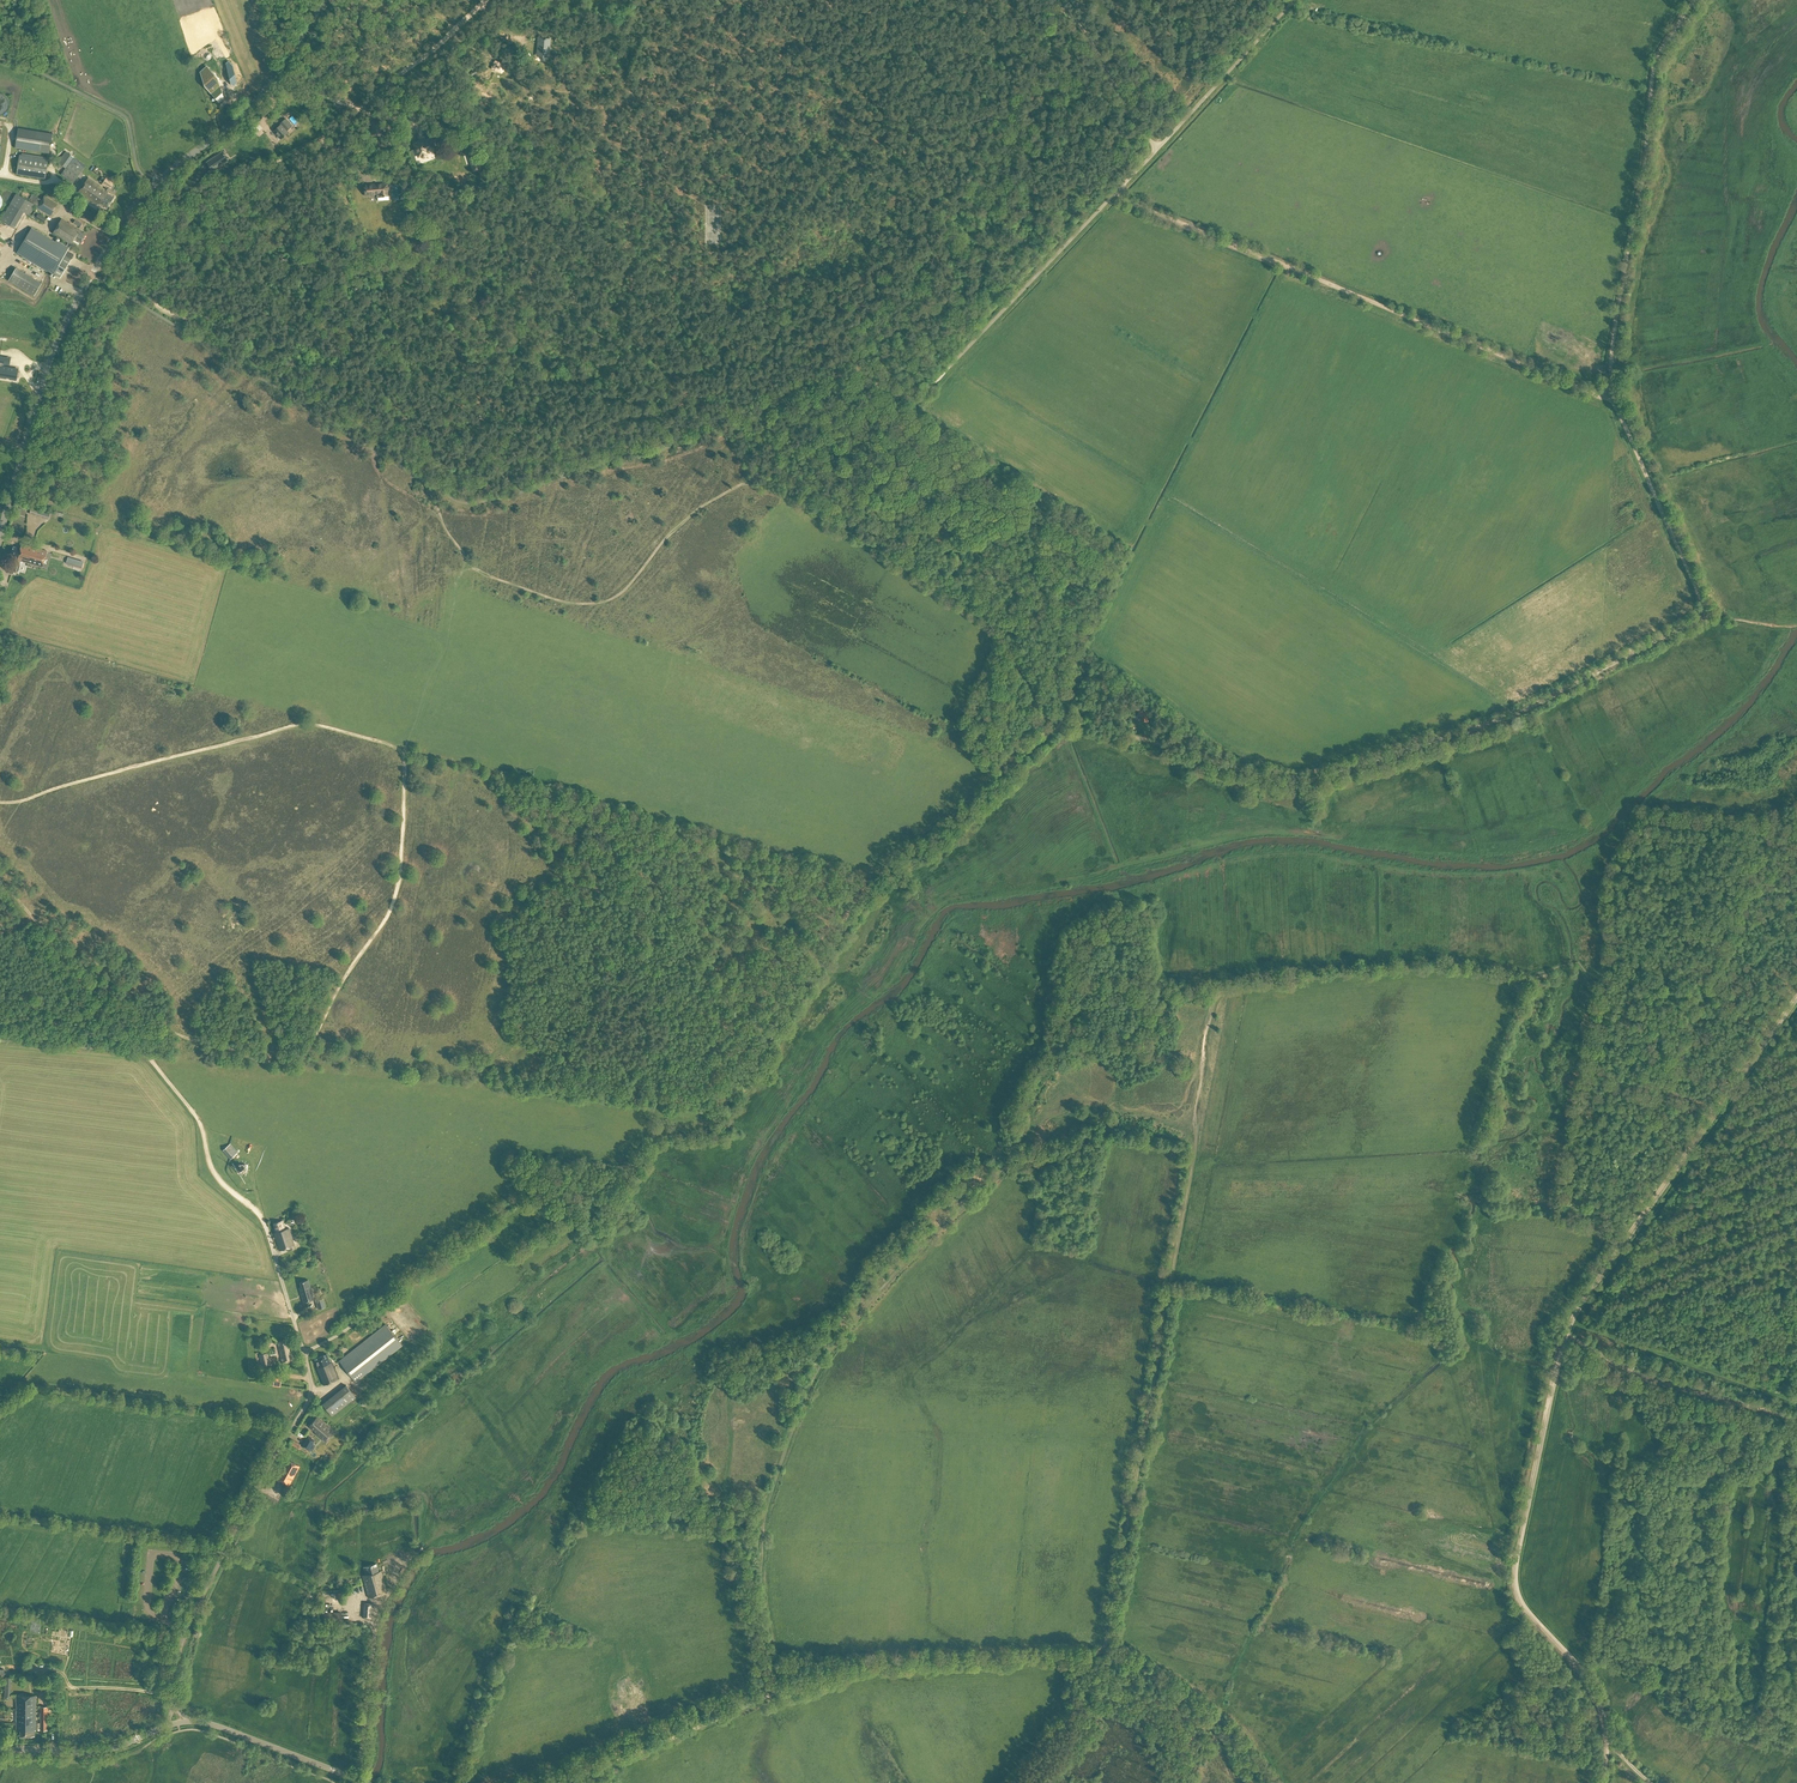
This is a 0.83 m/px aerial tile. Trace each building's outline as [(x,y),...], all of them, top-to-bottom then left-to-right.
[(549,53),(550,39),(538,37),(538,43),(539,43),(538,54),(546,55),(546,53),(549,53)] [(502,73),(505,66),(495,60),(486,56),(487,53),(483,50),(476,60),(487,69),(489,67),(502,73)] [(229,59),(227,61),(232,81),(234,84),(239,81),(234,64),(229,59)] [(208,64),(201,70),(206,84),(221,100),(225,96),(219,76),(208,64)] [(2,114),(5,112),(8,109),(9,105),(9,101),(7,98),(5,95),(1,93),(0,93),(0,115),(2,114)] [(286,130),(291,125),(285,119),(279,124),(280,125),(273,131),(278,136),(276,137),(279,140),(280,138),(288,131),(286,130)] [(371,121),(371,136),(381,136),(381,121),(371,121)] [(251,128),(256,134),(262,128),(258,123),(251,128)] [(53,133),(18,128),(15,148),(49,153),(53,133)] [(434,149),(433,148),(433,146),(434,145),(432,142),(431,142),(431,140),(426,141),(424,138),(417,140),(417,142),(413,143),(418,157),(420,156),(421,157),(423,158),(425,158),(426,157),(427,156),(428,155),(427,155),(430,154),(429,151),(434,149)] [(85,165),(66,151),(61,157),(63,158),(59,164),(66,168),(61,174),(73,183),(85,165)] [(222,151),(208,160),(212,168),(227,159),(222,151)] [(48,159),(20,154),(17,173),(45,178),(48,159)] [(478,161),(471,164),(473,170),(480,168),(478,161)] [(106,187),(105,189),(89,177),(78,192),(96,204),(100,203),(107,208),(115,198),(108,193),(114,184),(106,178),(102,184),(106,187)] [(369,195),(375,195),(377,194),(377,198),(378,197),(378,201),(384,200),(388,199),(387,196),(390,195),(389,190),(390,186),(379,183),(365,185),(365,187),(364,187),(365,195),(369,194),(369,195)] [(402,185),(401,194),(405,195),(409,195),(410,186),(407,185),(402,185)] [(0,220),(14,228),(24,212),(29,215),(34,206),(50,216),(59,203),(45,194),(42,200),(32,194),(28,201),(16,193),(0,220)] [(43,222),(46,217),(35,210),(32,215),(43,222)] [(74,254),(68,250),(70,247),(69,247),(72,244),(75,240),(81,244),(86,235),(82,232),(82,231),(62,218),(53,233),(69,242),(67,246),(57,240),(56,241),(32,227),(18,251),(60,277),(74,254)] [(42,283),(16,268),(8,281),(34,296),(42,283)] [(7,376),(7,378),(15,380),(17,368),(2,366),(2,363),(0,363),(0,375),(7,376)] [(31,508),(30,514),(41,517),(43,511),(31,508)] [(26,524),(26,509),(17,509),(16,524),(26,524)] [(14,547),(11,558),(28,563),(33,547),(22,544),(20,549),(14,547)] [(33,547),(28,563),(42,568),(47,552),(33,547)] [(84,562),(70,557),(68,564),(82,568),(84,562)] [(1140,708),(1140,710),(1138,715),(1142,716),(1141,721),(1146,722),(1148,712),(1147,712),(1147,710),(1145,709),(1140,708)] [(231,1159),(238,1153),(231,1144),(224,1150),(231,1159)] [(247,1171),(248,1167),(246,1165),(242,1164),(239,1166),(239,1170),(241,1173),(245,1173),(247,1171)] [(280,1250),(295,1245),(289,1227),(286,1228),(283,1220),(274,1223),(277,1232),(274,1232),(280,1250)] [(304,1302),(314,1299),(309,1279),(301,1281),(302,1287),(300,1287),(304,1302)] [(326,1306),(323,1298),(315,1300),(318,1309),(326,1306)] [(341,1362),(357,1383),(403,1346),(386,1326),(341,1362)] [(283,1364),(294,1361),(292,1351),(290,1352),(288,1341),(278,1343),(283,1364)] [(261,1366),(271,1364),(268,1351),(259,1353),(261,1366)] [(324,1386),(340,1379),(330,1354),(316,1359),(319,1367),(317,1368),(324,1386)] [(273,1384),(280,1386),(282,1377),(274,1376),(273,1384)] [(346,1384),(322,1403),(332,1416),(356,1397),(346,1384)] [(334,1433),(316,1418),(309,1428),(316,1433),(315,1434),(326,1443),(334,1433)] [(294,1439),(291,1444),(300,1450),(303,1445),(294,1439)] [(308,1439),(302,1449),(309,1452),(314,1443),(308,1439)] [(289,1488),(300,1467),(287,1460),(276,1481),(289,1488)] [(387,1592),(381,1571),(379,1571),(377,1564),(364,1567),(366,1575),(363,1576),(369,1597),(387,1592)] [(362,1617),(371,1618),(373,1603),(363,1602),(362,1617)] [(323,1618),(342,1618),(342,1610),(323,1610),(323,1618)] [(17,1695),(17,1709),(37,1709),(37,1695),(17,1695)] [(36,1722),(37,1709),(17,1709),(17,1723),(22,1723),(30,1723),(36,1723),(36,1722)] [(36,1730),(36,1722),(36,1723),(30,1723),(22,1723),(17,1723),(17,1730),(21,1730),(21,1736),(35,1736),(35,1730),(36,1730)]
